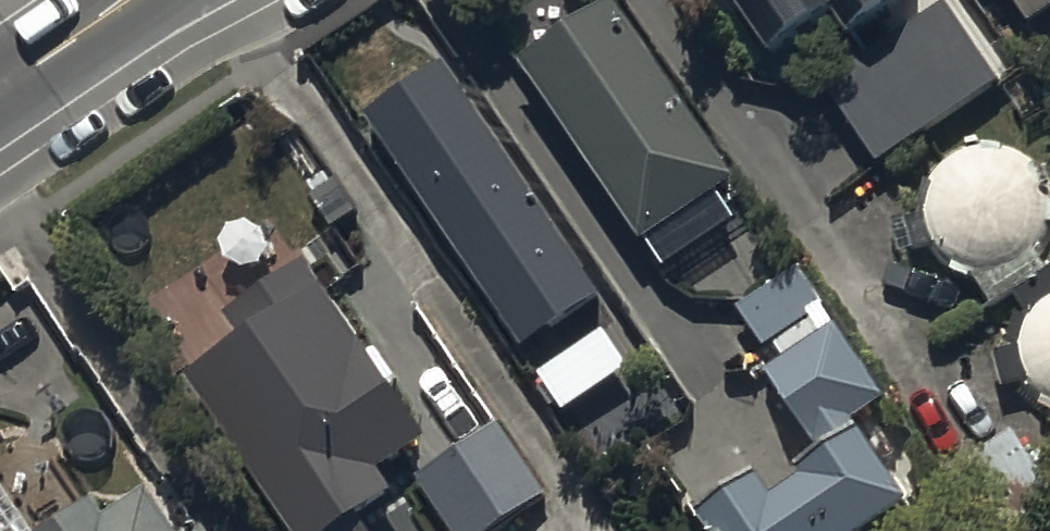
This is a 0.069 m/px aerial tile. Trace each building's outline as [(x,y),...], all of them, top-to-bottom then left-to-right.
[(922,0),(733,0),(779,64),(837,23),(855,50),(923,2),(922,0)] [(1026,33),(1049,16),(1049,0),(1003,0),(1026,33)] [(1000,88),(943,5),(827,85),(884,168),(1000,88)] [(621,9),(526,74),(646,252),(742,188),(621,9)] [(609,302),(452,67),(363,126),(485,308),(491,303),(527,357),(609,302)] [(920,200),(919,211),(920,221),(922,232),(926,242),(931,251),(938,259),(946,266),(955,272),(965,276),(975,279),(986,280),(997,279),(1007,277),(1017,273),(1027,267),(1035,260),(1042,252),(1048,243),(1049,238),(1049,186),(1048,182),(1043,172),(1036,164),(1028,157),(1019,151),(1009,147),(999,145),(988,144),(977,144),(967,147),(957,151),(948,156),(940,163),(932,171),(927,180),(923,190),(920,200)] [(293,251),(279,261),(262,237),(217,268),(233,292),(217,303),(245,343),(182,386),(281,530),(360,530),(358,528),(398,501),(382,478),(427,448),(293,251)] [(819,464),(769,501),(762,491),(705,530),(890,530),(914,515),(854,425),(888,403),(798,269),(734,311),(764,356),(774,349),(786,367),(763,381),(819,464)] [(1023,334),(1020,343),(1018,353),(1018,362),(1019,372),(1022,381),(1026,390),(1032,398),(1038,405),(1046,411),(1049,413),(1049,305),(1049,306),(1041,311),(1034,318),(1028,325),(1023,334)] [(498,427),(415,484),(448,530),(505,530),(549,500),(498,427)] [(1011,436),(945,481),(980,530),(1017,530),(1049,508),(1049,492),(1011,436)] [(70,530),(171,530),(150,500),(109,528),(98,512),(70,530)]
